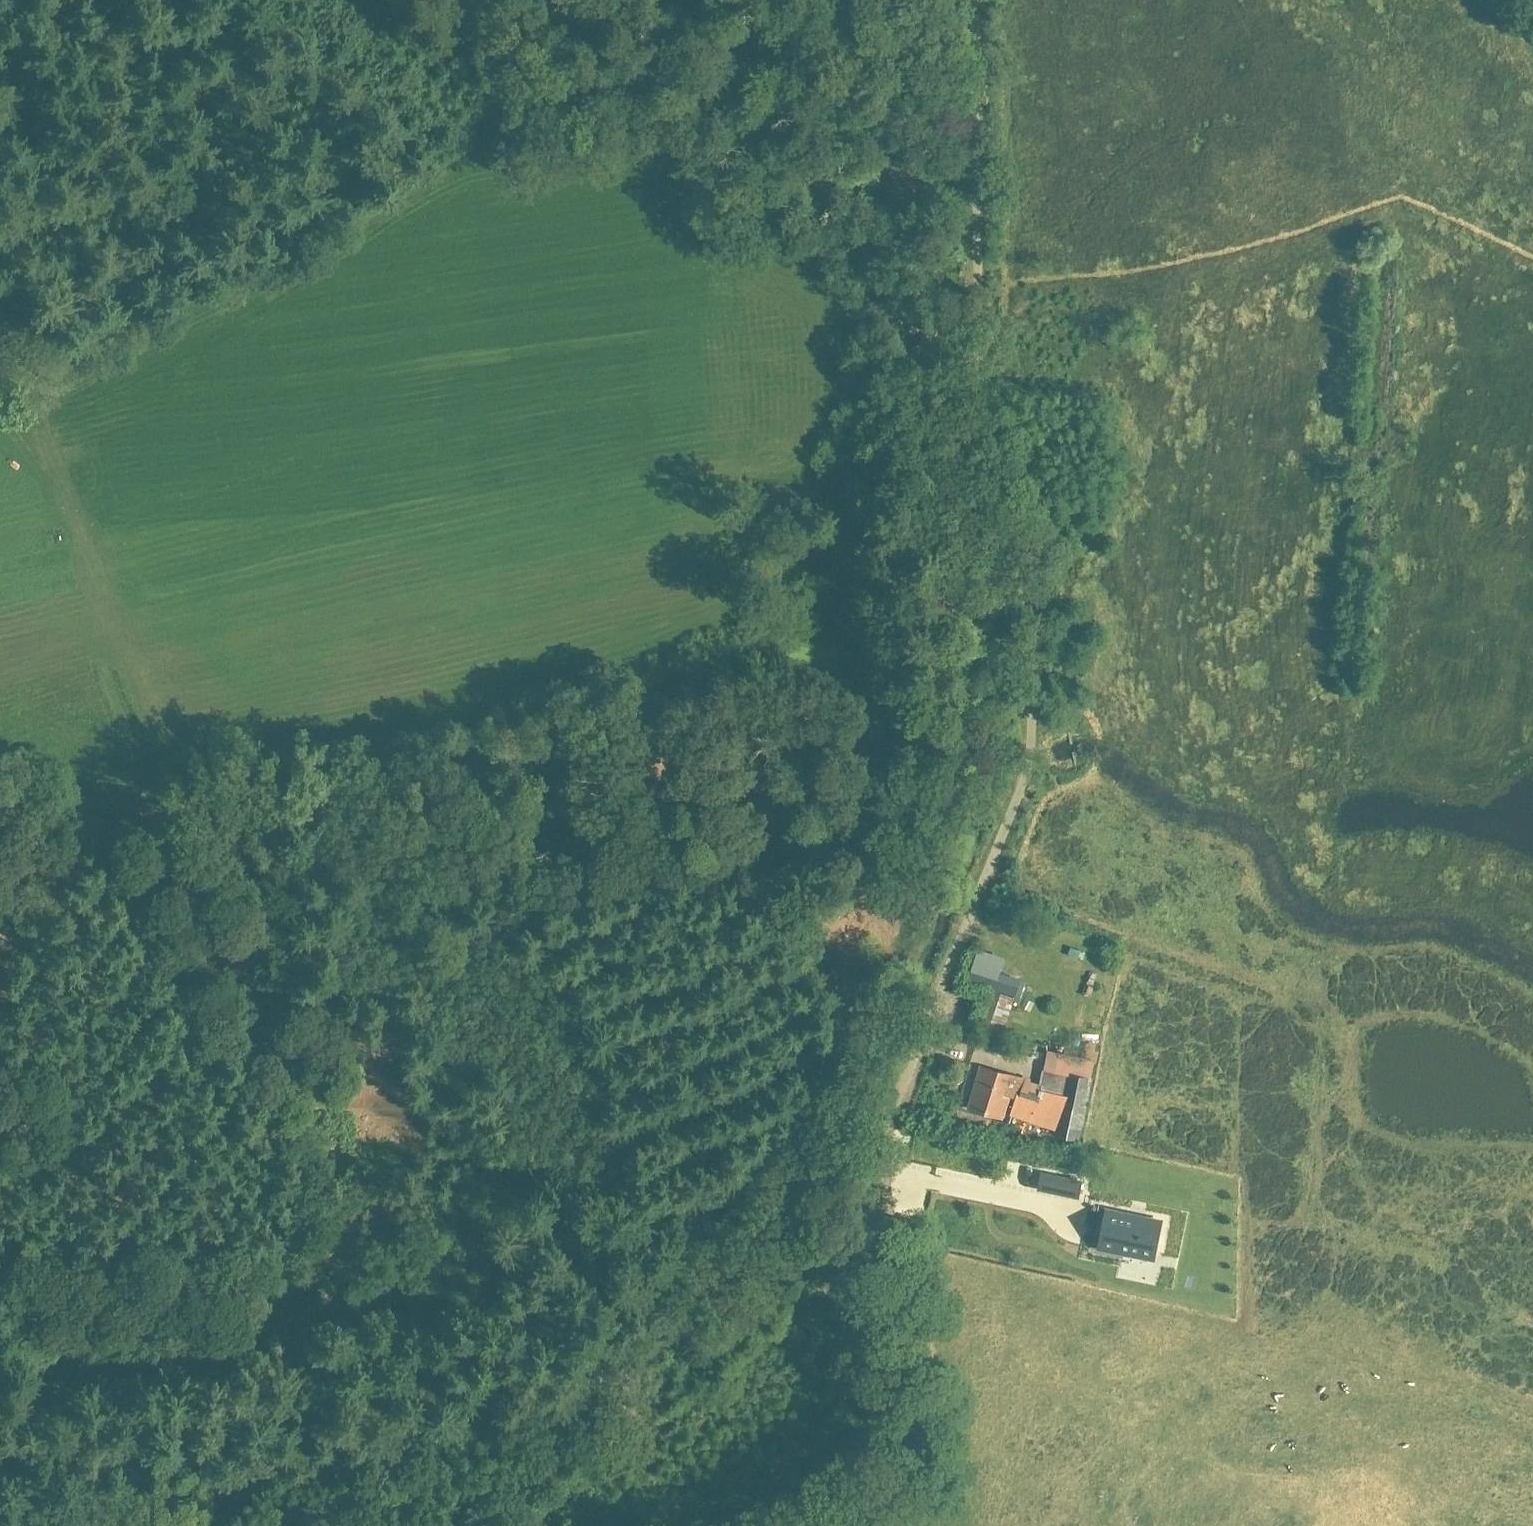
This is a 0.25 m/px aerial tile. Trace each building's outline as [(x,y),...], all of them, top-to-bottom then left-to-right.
[(1017,997),(1023,979),(974,962),(967,980),(1017,997)] [(993,992),(982,1023),(1002,1030),(1013,999),(993,992)] [(1017,1076),(983,1066),(971,1108),(1004,1118),(1012,1091),(1021,1093),(1015,1109),(1036,1116),(1036,1114),(1053,1118),(1052,1119),(1059,1121),(1056,1134),(1079,1139),(1094,1076),(1047,1065),(1042,1089),(1030,1085),(1032,1077),(1026,1076),(1017,1074),(1017,1076)] [(1094,1139),(1096,1118),(1086,1116),(1083,1138),(1094,1139)] [(980,1150),(997,1148),(996,1135),(978,1137),(980,1150)] [(1065,1177),(1061,1193),(1079,1197),(1082,1180),(1065,1177)] [(1107,1209),(1099,1247),(1125,1252),(1126,1247),(1155,1253),(1162,1220),(1107,1209)]
